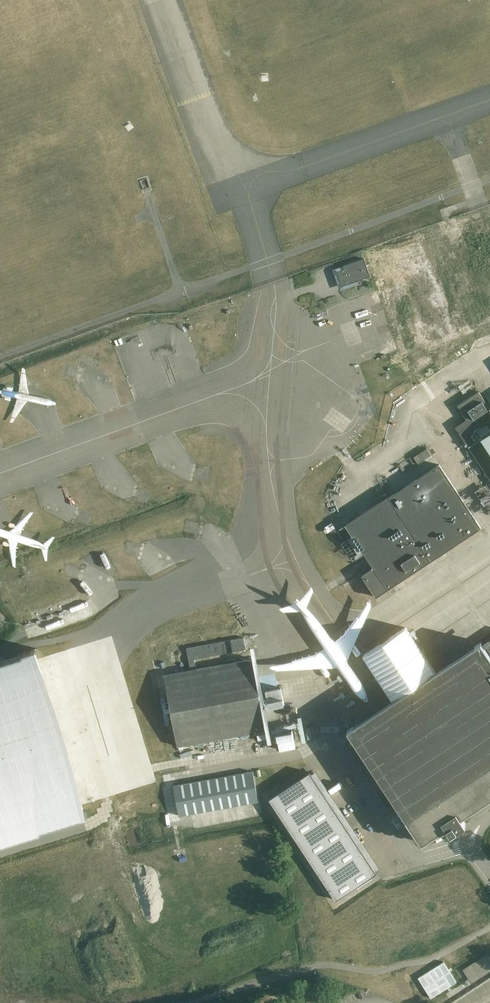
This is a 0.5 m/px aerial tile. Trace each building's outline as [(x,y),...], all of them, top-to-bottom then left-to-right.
[(371,276),(364,258),(343,265),(343,266),(345,269),(338,271),(342,285),(350,283),(349,281),(352,280),(353,282),(359,280),(360,283),(361,283),(360,280),(371,276)] [(463,323),(452,327),(456,337),(467,333),(463,323)] [(489,433),(489,408),(479,391),(457,405),(467,420),(470,425),(459,433),(469,447),(481,439),(489,433)] [(430,408),(442,402),(439,396),(427,403),(430,408)] [(437,414),(447,407),(444,402),(433,409),(437,414)] [(470,425),(467,420),(455,427),(459,433),(470,425)] [(481,439),(489,453),(489,433),(481,439)] [(469,447),(489,479),(489,453),(481,439),(469,447)] [(376,597),(388,589),(481,528),(439,464),(394,494),(394,493),(345,524),(374,568),(362,576),(376,597)] [(324,518),(316,524),(321,529),(328,523),(324,518)] [(329,532),(336,527),(333,522),(326,527),(329,532)] [(336,530),(331,533),(339,544),(343,540),(336,530)] [(56,619),(75,614),(73,608),(55,614),(56,619)] [(190,670),(165,675),(178,746),(267,729),(254,658),(196,669),(194,659),(246,650),(244,637),(186,648),(190,670)] [(484,646),(481,642),(347,730),(406,819),(405,819),(420,840),(422,842),(446,827),(451,834),(466,824),(461,817),(462,817),(461,816),(489,797),(489,655),(484,646)] [(170,646),(163,647),(164,661),(172,660),(170,646)] [(0,660),(0,858),(94,829),(87,807),(58,714),(37,648),(21,653),(0,660)] [(127,730),(141,727),(130,674),(116,677),(127,730)] [(97,696),(103,735),(125,732),(118,692),(97,696)] [(285,717),(286,723),(267,726),(270,744),(296,739),(292,716),(285,717)] [(247,744),(237,749),(239,754),(250,750),(247,744)] [(253,771),(174,786),(179,816),(259,801),(253,771)] [(311,772),(270,799),(336,900),(377,873),(311,772)] [(462,970),(472,984),(489,971),(489,955),(488,953),(471,964),(462,970)] [(444,963),(418,979),(431,999),(457,983),(444,963)] [(489,997),(489,977),(468,992),(451,1002),(481,1002),(489,997)]
